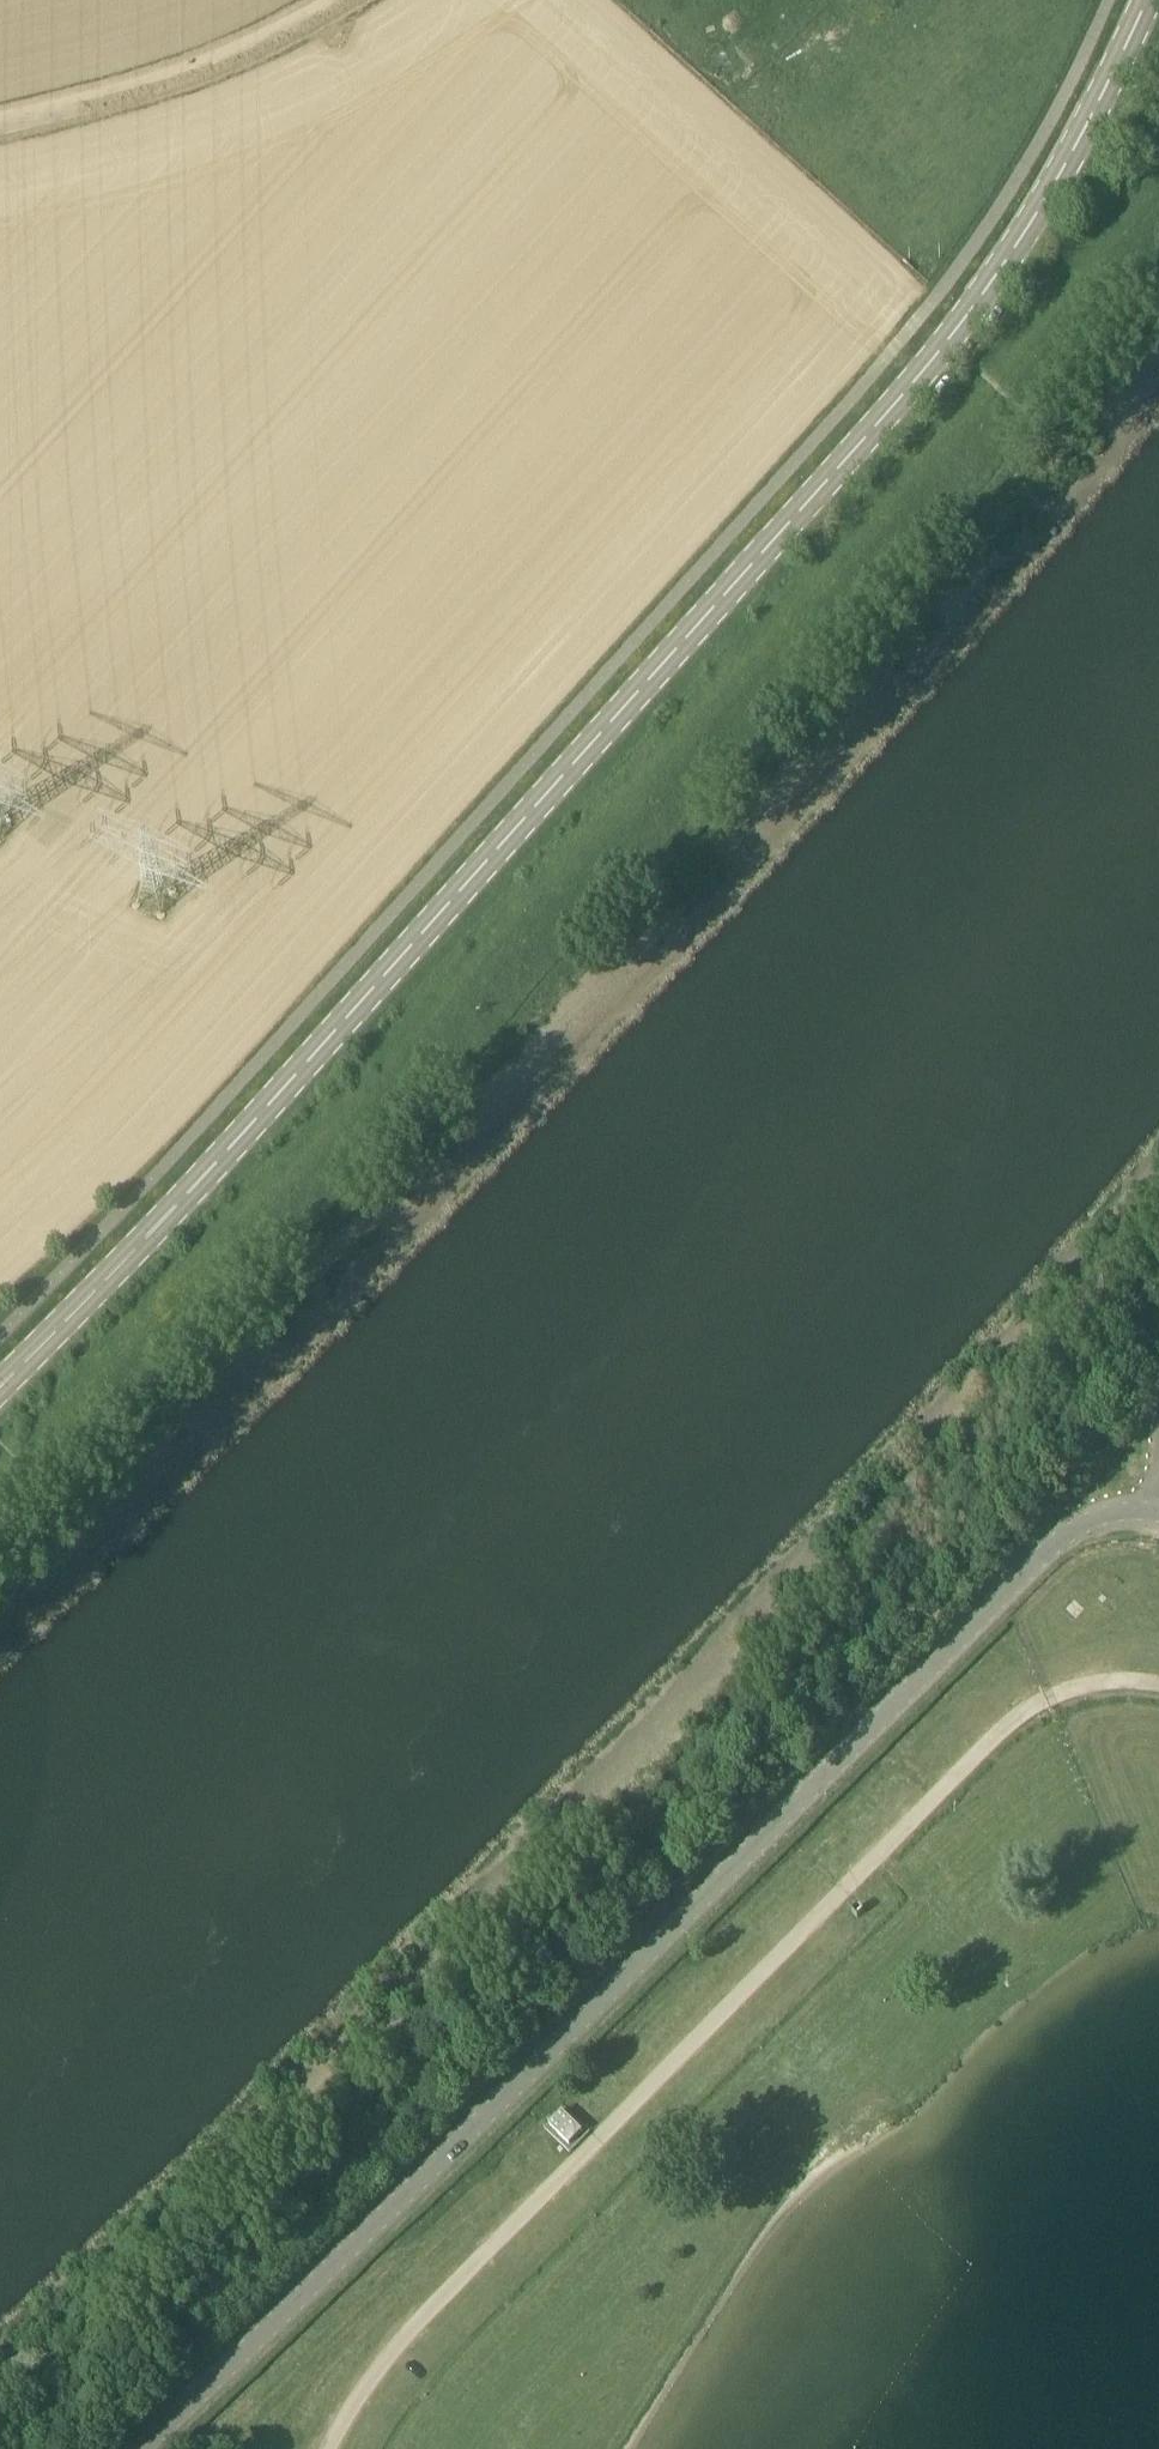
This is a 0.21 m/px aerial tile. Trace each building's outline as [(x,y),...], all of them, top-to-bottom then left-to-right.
[(561,2104),(542,2126),(564,2146),(583,2123),(561,2104)]
